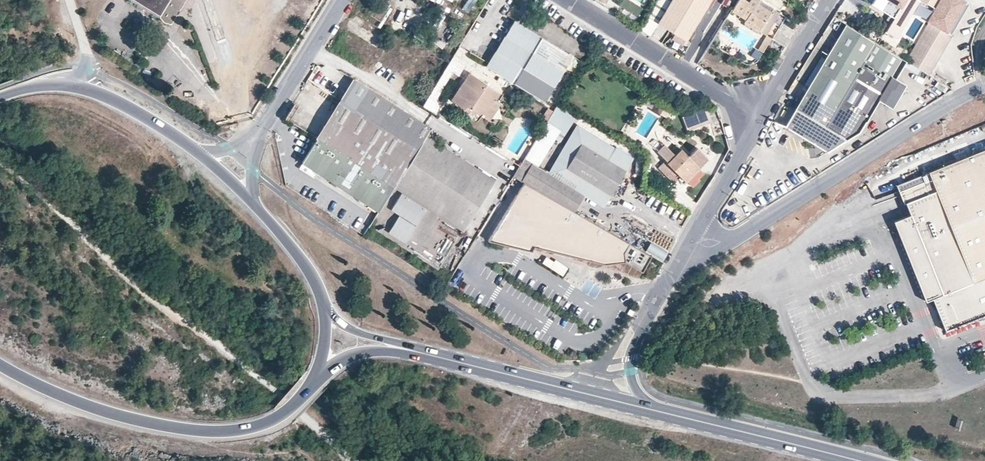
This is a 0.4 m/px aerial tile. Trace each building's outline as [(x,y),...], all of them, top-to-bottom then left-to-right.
[(157,11),(162,21),(171,22),(185,0),(138,0),(157,11)] [(468,10),(475,0),(465,0),(461,5),(468,10)] [(685,37),(708,0),(657,0),(648,14),(685,37)] [(785,17),(759,0),(739,0),(733,9),(732,10),(745,18),(745,21),(773,39),(785,17)] [(872,3),(893,16),(903,0),(874,0),(872,3)] [(913,2),(909,0),(903,0),(893,16),(899,20),(902,21),(913,2)] [(946,31),(954,18),(949,15),(951,10),(953,11),(952,14),(955,16),(964,1),(963,0),(940,0),(928,20),(946,31)] [(950,33),(968,3),(964,1),(955,16),(952,14),(953,11),(951,10),(949,15),(954,18),(946,31),(950,33)] [(545,100),(572,56),(515,20),(488,65),(545,100)] [(946,31),(928,20),(904,58),(926,72),(950,33),(946,31)] [(845,22),(794,106),(844,136),(857,128),(863,118),(869,121),(873,114),(868,111),(876,97),(889,104),(902,83),(893,77),(904,58),(845,22)] [(775,49),(779,43),(773,39),(769,45),(775,49)] [(463,106),(465,103),(482,114),(494,96),(496,98),(500,91),(470,72),(452,98),(463,106)] [(436,80),(422,103),(432,109),(446,86),(436,80)] [(368,91),(355,83),(318,142),(303,167),(315,174),(321,174),(323,179),(361,201),(367,201),(369,206),(381,213),(395,189),(427,137),(432,129),(368,91)] [(482,114),(489,118),(501,100),(496,98),(494,96),(482,114)] [(844,136),(794,106),(784,121),(824,145),(844,136)] [(711,120),(706,107),(682,115),(687,128),(711,120)] [(632,159),(579,125),(567,145),(541,130),(520,165),(513,176),(525,183),(558,202),(575,212),(586,194),(602,204),(624,168),(626,170),(632,159)] [(372,228),(442,269),(497,179),(427,137),(395,189),(381,213),(372,228)] [(697,167),(707,158),(696,146),(687,155),(681,149),(680,150),(675,155),(670,151),(664,144),(657,151),(667,162),(660,168),(673,181),(678,177),(682,182),(684,180),(691,187),(699,180),(698,179),(703,173),(697,167)] [(680,150),(676,145),(670,151),(675,155),(680,150)] [(900,222),(932,302),(938,299),(951,331),(984,318),(984,153),(931,175),(933,181),(938,193),(911,204),(916,216),(900,222)] [(938,193),(933,181),(907,192),(911,204),(938,193)] [(558,202),(525,183),(488,242),(603,265),(622,261),(641,271),(652,256),(647,253),(575,212),(558,202)] [(647,240),(644,249),(662,256),(666,247),(647,240)] [(545,255),(542,261),(562,274),(568,266),(555,257),(553,260),(545,255)] [(738,297),(753,292),(751,286),(736,291),(738,297)] [(755,301),(765,297),(762,290),(752,294),(755,301)]
